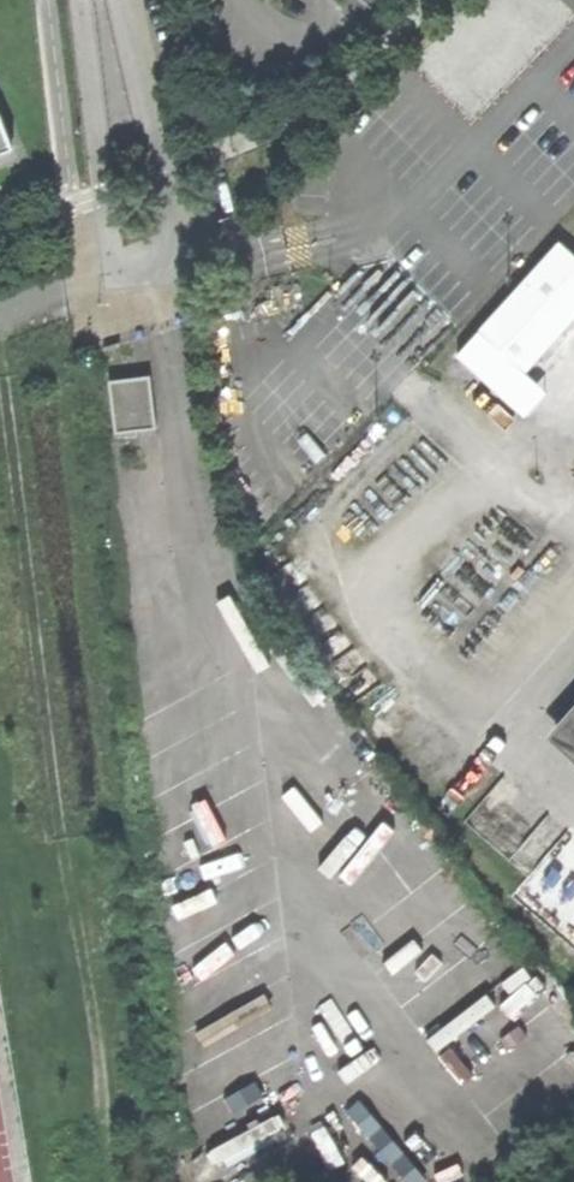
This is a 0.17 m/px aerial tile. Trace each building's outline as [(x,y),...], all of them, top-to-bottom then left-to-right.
[(12,148),(0,116),(0,152),(12,148)] [(562,241),(457,357),(528,421),(553,393),(530,372),(573,324),(573,252),(562,241)] [(150,376),(108,381),(115,434),(156,429),(150,376)] [(562,736),(573,746),(573,723),(562,736)] [(218,883),(272,862),(253,817),(200,838),(218,883)]
